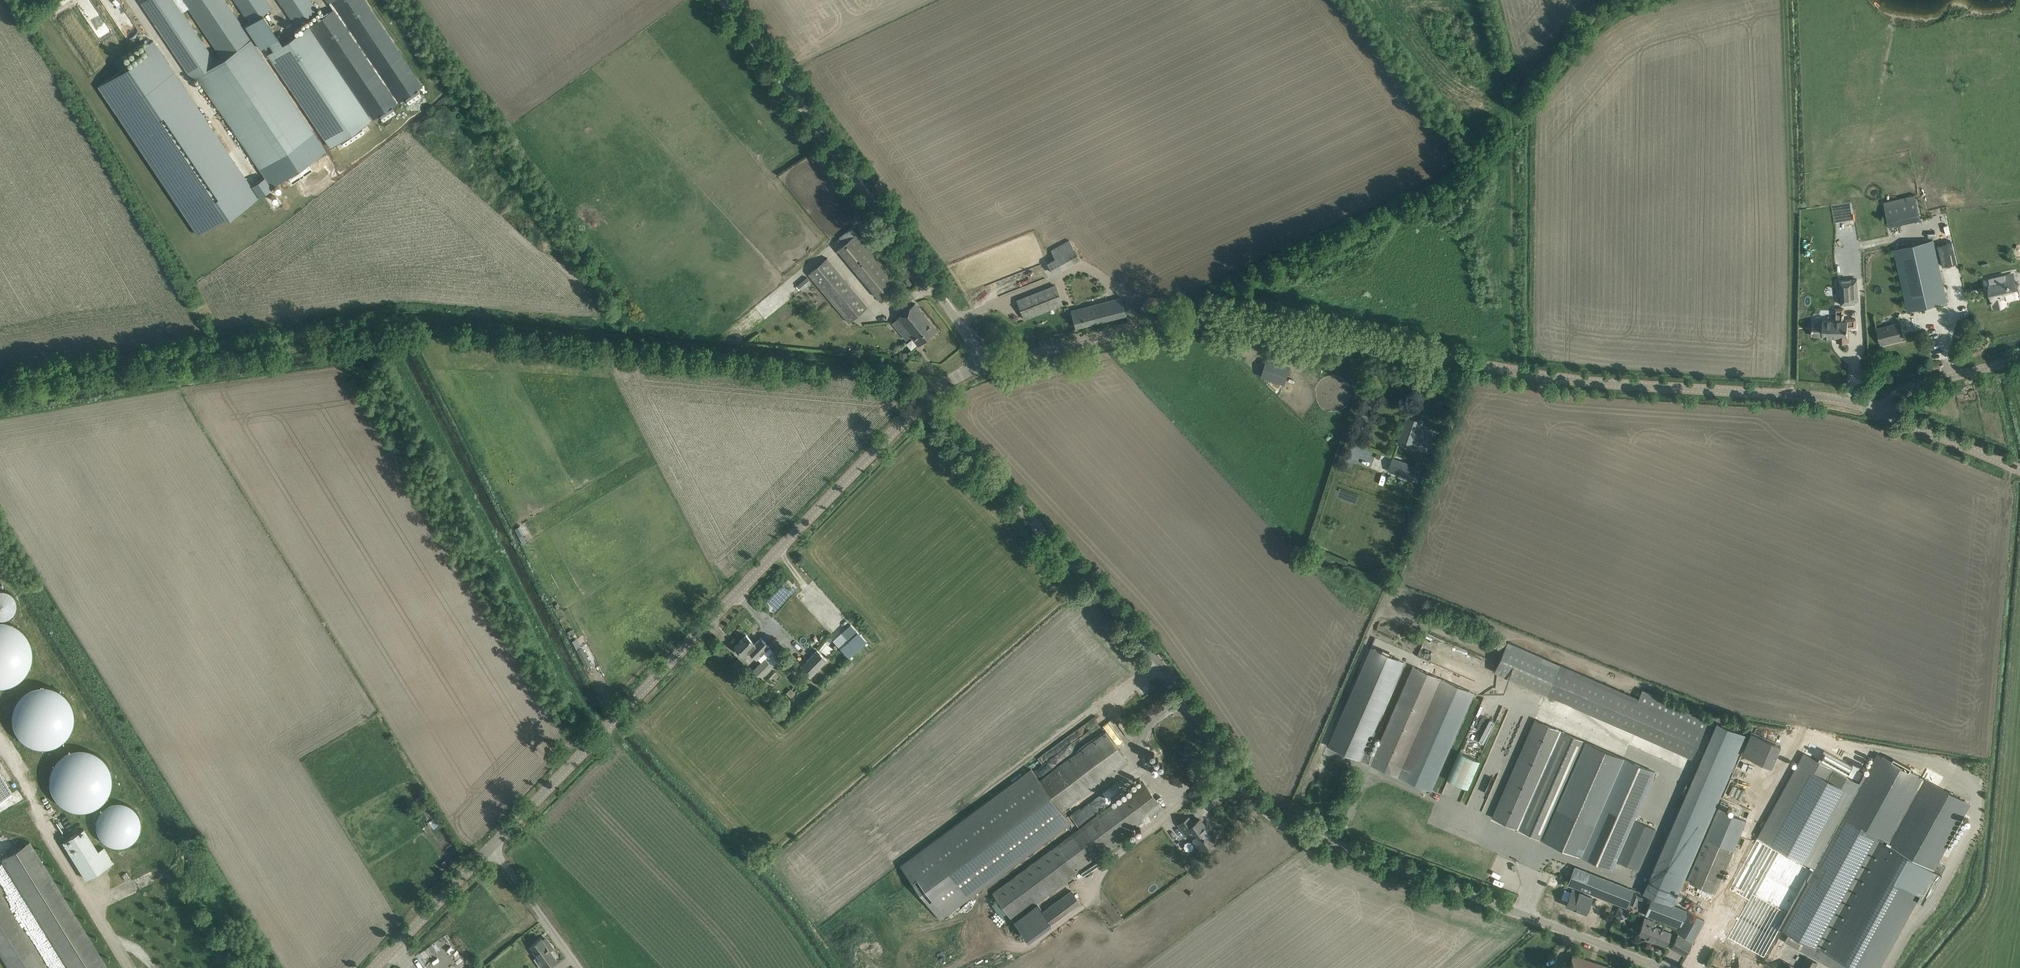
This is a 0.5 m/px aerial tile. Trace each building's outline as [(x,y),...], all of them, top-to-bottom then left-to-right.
[(142,3),(141,3),(192,80),(197,76),(271,187),(285,177),(290,185),(313,170),(308,163),(326,151),(252,39),(222,59),(216,63),(174,0),(140,0),(142,3)] [(222,59),(252,39),(262,48),(268,43),(273,50),(267,54),(330,148),(372,120),(309,25),(282,43),(262,14),(270,9),(264,0),(234,0),(250,23),(243,28),(224,0),(183,0),(222,59)] [(295,24),(317,10),(310,0),(278,0),(295,24)] [(328,3),(329,3),(333,9),(310,25),(313,29),(372,119),(423,86),(365,0),(326,0),(328,3)] [(258,197),(153,41),(144,47),(148,53),(98,86),(197,234),(226,216),(227,217),(258,197)] [(1915,195),(1884,202),(1889,225),(1920,218),(1915,195)] [(1908,223),(1872,231),(1875,243),(1911,235),(1908,223)] [(852,227),(839,237),(845,243),(857,233),(852,227)] [(898,282),(857,233),(845,243),(838,249),(879,298),(898,282)] [(1070,240),(1051,250),(1055,258),(1047,262),(1053,274),(1080,259),(1070,240)] [(1947,301),(1933,240),(1895,249),(1909,310),(1947,301)] [(809,273),(849,322),(868,306),(827,258),(809,273)] [(2008,284),(2006,275),(1985,280),(1987,291),(1991,290),(1995,306),(2006,304),(2005,300),(2018,297),(2019,296),(2019,287),(2019,284),(2015,285),(2015,284),(2010,285),(2008,284)] [(798,285),(802,290),(811,282),(807,277),(798,285)] [(1857,279),(1840,280),(1841,304),(1855,304),(1855,301),(1859,300),(1857,279)] [(1063,304),(1055,285),(1017,300),(1025,319),(1063,304)] [(1072,310),(1077,328),(1126,315),(1121,297),(1072,310)] [(909,334),(918,345),(937,330),(915,303),(896,318),(904,328),(901,330),(906,336),(909,334)] [(1813,325),(1812,331),(1813,331),(1813,336),(1823,336),(1823,337),(1832,337),(1832,336),(1837,336),(1837,341),(1849,341),(1849,330),(1848,330),(1848,326),(1856,326),(1856,319),(1848,318),(1848,320),(1823,320),(1823,321),(1814,321),(1813,325)] [(1878,328),(1881,344),(1904,339),(1901,323),(1878,328)] [(1284,383),(1289,368),(1266,361),(1261,375),(1284,383)] [(1408,418),(1399,444),(1412,449),(1413,447),(1415,448),(1419,446),(1420,442),(1430,446),(1435,433),(1418,427),(1420,422),(1408,418)] [(1388,470),(1411,478),(1415,466),(1392,458),(1388,470)] [(30,646),(16,623),(2,620),(0,620),(0,686),(8,686),(24,676),(29,658),(29,651),(30,646)] [(850,640),(841,648),(849,658),(867,642),(851,624),(842,632),(850,640)] [(746,635),(735,646),(744,655),(749,650),(757,658),(762,662),(765,659),(772,667),(781,658),(769,646),(760,638),(755,643),(746,635)] [(1639,698),(1508,641),(1494,671),(1691,757),(1708,719),(1643,689),(1639,698)] [(578,649),(584,666),(590,664),(584,647),(578,649)] [(1328,745),(1431,790),(1473,692),(1413,666),(1373,756),(1364,752),(1403,662),(1370,647),(1328,745)] [(801,666),(811,677),(828,660),(817,650),(801,666)] [(754,670),(761,678),(773,667),(772,667),(765,659),(754,670)] [(51,745),(69,739),(70,713),(63,687),(39,685),(14,692),(13,718),(20,743),(51,745)] [(1110,733),(1120,727),(1114,717),(1104,724),(1110,733)] [(1655,772),(1535,720),(1493,817),(1613,869),(1617,860),(1635,819),(1655,772)] [(1070,823),(1061,811),(1128,761),(1106,732),(1041,780),(1035,771),(1030,769),(968,815),(900,865),(940,919),(1070,823)] [(1751,732),(1742,754),(1771,766),(1780,744),(1751,732)] [(1632,736),(1628,744),(1661,757),(1663,753),(1668,755),(1666,760),(1679,765),(1683,756),(1632,736)] [(106,750),(51,751),(53,808),(107,807),(106,750)] [(1460,752),(1448,779),(1467,787),(1479,760),(1460,752)] [(1970,805),(1948,793),(1950,791),(1947,789),(1946,791),(1912,773),(1913,771),(1910,769),(1909,771),(1877,753),(1866,774),(1860,784),(1832,768),(1804,752),(1758,836),(1755,840),(1758,842),(1740,869),(1744,871),(1730,891),(1729,890),(1716,913),(1732,922),(1734,922),(1730,929),(1750,940),(1752,937),(1770,947),(1781,927),(1790,932),(1784,942),(1831,967),(1852,967),(1853,966),(1856,967),(1879,967),(1917,900),(1925,904),(1946,866),(1938,862),(1970,805)] [(1866,774),(1838,758),(1832,768),(1860,784),(1866,774)] [(1744,786),(1761,792),(1766,777),(1767,777),(1771,768),(1756,763),(1753,771),(1759,773),(1756,780),(1747,777),(1744,786)] [(13,793),(0,771),(0,800),(13,793)] [(1143,782),(995,893),(1016,920),(1129,837),(1128,835),(1144,822),(1146,825),(1152,821),(1149,818),(1162,808),(1143,782)] [(1718,808),(1687,879),(1690,880),(1690,882),(1715,893),(1747,821),(1743,819),(1743,818),(1721,809),(1718,808)] [(1193,824),(1188,817),(1179,824),(1187,836),(1189,834),(1201,850),(1215,840),(1200,819),(1193,824)] [(1617,860),(1638,869),(1656,829),(1635,819),(1617,860)] [(63,841),(86,879),(113,863),(103,847),(97,851),(83,829),(63,841)] [(2,859),(69,967),(108,967),(29,842),(2,859)] [(1663,846),(1649,878),(1680,891),(1694,859),(1663,846)] [(1575,866),(1568,884),(1627,908),(1634,890),(1575,866)] [(1572,891),(1566,889),(1562,898),(1568,900),(1566,905),(1586,913),(1592,898),(1572,889),(1572,891)] [(1045,912),(1053,923),(1081,902),(1073,891),(1045,912)] [(0,892),(0,954),(9,967),(48,967),(0,892)] [(1653,897),(1646,914),(1679,928),(1677,932),(1679,933),(1671,947),(1685,955),(1693,940),(1704,919),(1689,911),(1674,905),(1653,897)] [(1639,933),(1658,940),(1657,943),(1665,947),(1671,932),(1650,925),(1652,921),(1645,918),(1639,933)] [(447,937),(423,951),(429,961),(453,947),(447,937)] [(541,938),(531,945),(538,955),(534,958),(540,966),(544,963),(547,967),(557,960),(550,950),(553,948),(547,939),(544,941),(541,938)] [(1569,967),(1612,967),(1573,955),(1570,964),(1569,967)] [(1817,962),(1807,957),(1800,967),(1814,967),(1817,962)]
